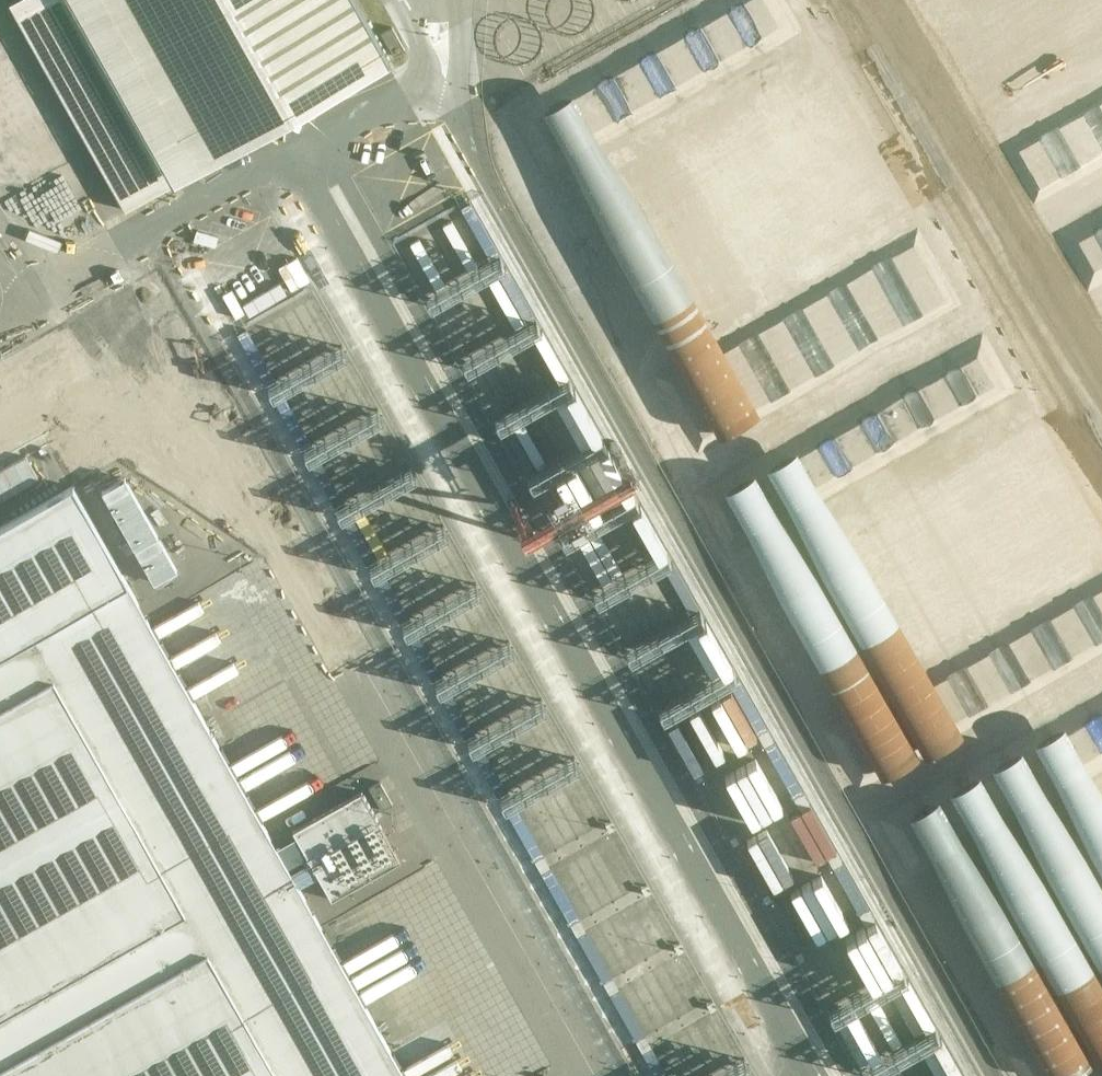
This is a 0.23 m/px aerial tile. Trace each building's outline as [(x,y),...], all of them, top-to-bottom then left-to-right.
[(9,3),(124,209),(389,60),(355,0),(13,0),(9,3)] [(582,30),(600,20),(588,0),(565,0),(582,30)] [(1049,35),(1058,14),(1047,8),(1037,29),(1049,35)] [(614,106),(648,186),(675,175),(656,129),(687,116),(702,150),(726,140),(697,71),(614,106)] [(807,122),(823,129),(828,116),(812,109),(807,122)] [(913,173),(926,134),(898,124),(885,164),(913,173)] [(505,215),(545,199),(554,223),(573,216),(565,196),(594,184),(588,171),(616,159),(602,125),(487,170),(505,215)] [(857,140),(854,149),(881,158),(884,148),(857,140)] [(61,143),(16,159),(25,183),(70,167),(61,143)] [(50,199),(70,187),(62,172),(42,184),(50,199)] [(75,201),(19,230),(32,255),(88,226),(75,201)] [(337,298),(349,330),(374,321),(361,288),(337,298)] [(328,292),(303,298),(310,329),(335,324),(328,292)] [(291,298),(268,311),(276,325),(299,313),(291,298)] [(442,427),(452,423),(441,397),(431,401),(442,427)] [(391,460),(414,450),(393,403),(365,415),(372,430),(349,439),(386,524),(414,512),(391,460)] [(458,459),(473,452),(460,424),(445,430),(458,459)] [(321,431),(294,444),(300,457),(328,444),(321,431)] [(32,468),(19,445),(0,456),(0,486),(32,468)] [(373,532),(331,449),(306,462),(347,544),(373,532)] [(107,486),(102,489),(154,581),(177,568),(125,476),(107,486)] [(320,925),(71,485),(0,525),(0,1075),(405,1075),(320,925)] [(464,540),(431,559),(449,592),(482,573),(464,540)] [(405,618),(410,627),(447,608),(441,598),(422,608),(408,580),(380,594),(395,623),(405,618)] [(851,610),(871,615),(877,595),(857,590),(851,610)] [(719,641),(716,651),(736,658),(740,648),(719,641)] [(842,689),(849,675),(825,664),(818,678),(842,689)] [(961,697),(955,711),(978,721),(984,707),(961,697)] [(1040,720),(1049,729),(1068,709),(1059,700),(1040,720)] [(508,802),(547,781),(521,733),(482,754),(508,802)] [(803,742),(757,838),(785,852),(831,755),(803,742)] [(965,800),(981,803),(987,773),(957,768),(955,782),(968,784),(965,800)] [(377,772),(361,779),(372,802),(387,794),(377,772)] [(848,795),(874,809),(884,789),(858,775),(848,795)] [(1003,809),(1019,801),(1008,776),(992,784),(1003,809)] [(399,859),(379,824),(360,791),(292,829),(330,898),(399,859)] [(916,814),(889,864),(932,887),(959,837),(916,814)] [(838,886),(861,827),(833,816),(810,875),(838,886)] [(592,857),(574,867),(602,912),(619,901),(592,857)] [(856,919),(903,944),(928,896),(881,871),(856,919)] [(414,979),(427,955),(424,945),(430,936),(424,912),(430,901),(428,895),(439,893),(423,885),(412,906),(414,915),(398,906),(402,898),(400,886),(365,894),(358,908),(362,929),(386,941),(389,955),(401,962),(410,960),(414,979)]
